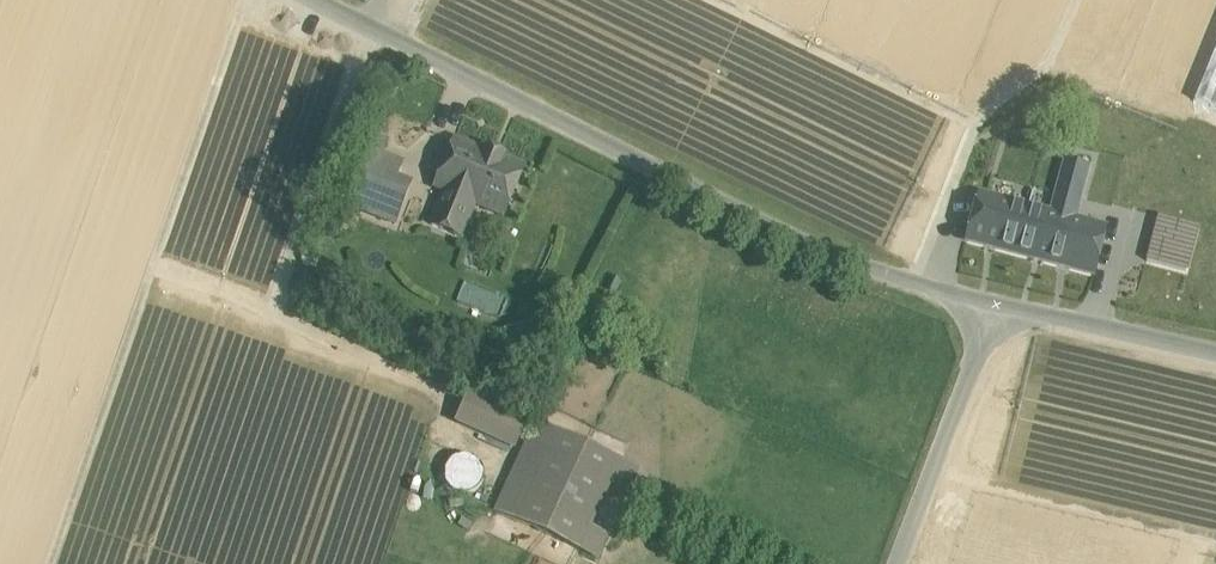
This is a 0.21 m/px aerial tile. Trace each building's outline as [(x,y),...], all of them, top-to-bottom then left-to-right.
[(1195,101),(1215,110),(1215,51),(1195,101)] [(387,140),(371,134),(364,150),(381,157),(387,140)] [(486,152),(455,139),(435,186),(444,190),(430,224),(462,237),(476,203),(505,214),(524,168),(504,159),(505,156),(488,149),(486,152)] [(381,157),(364,150),(343,204),(395,224),(409,189),(394,183),(402,165),(381,157)] [(1089,169),(1068,163),(1053,215),(1070,219),(1074,220),(1089,169)] [(1053,215),(981,196),(969,240),(1058,264),(1070,219),(1053,215)] [(1074,220),(1070,219),(1058,264),(1093,273),(1105,228),(1074,220)] [(464,280),(457,301),(499,313),(506,292),(464,280)] [(524,418),(472,394),(459,423),(511,447),(524,418)] [(621,462),(537,423),(497,511),(580,550),(621,462)] [(482,483),(484,476),(482,468),(478,462),(472,458),(464,456),(457,458),(450,462),(446,469),(445,476),(446,483),(451,490),(457,494),(464,495),(472,494),(478,489),(482,483)]
